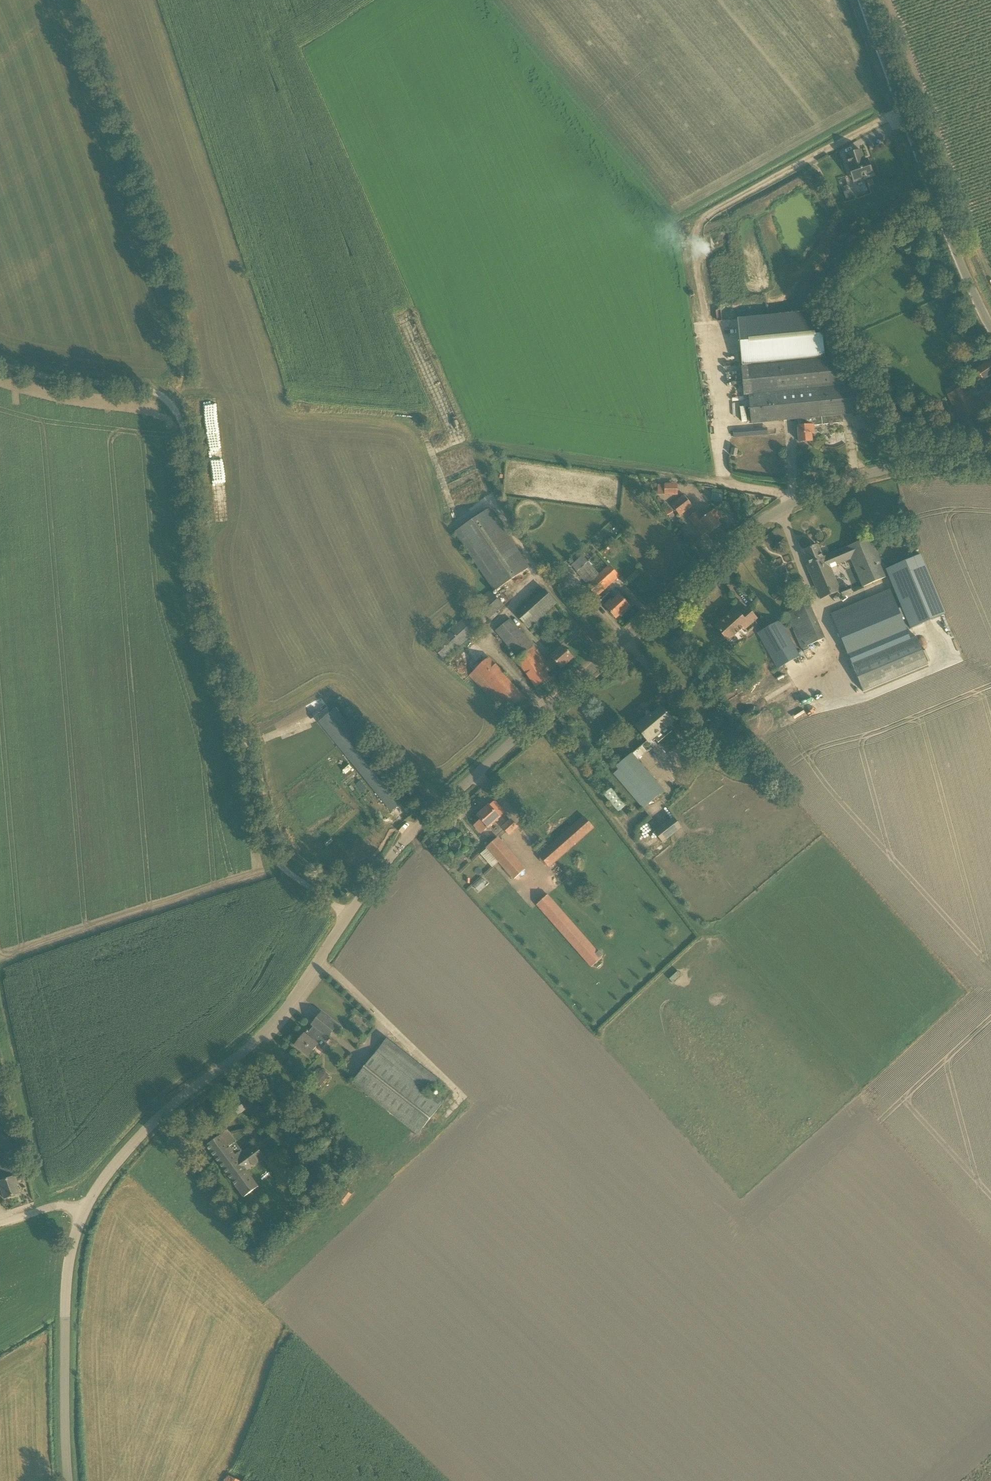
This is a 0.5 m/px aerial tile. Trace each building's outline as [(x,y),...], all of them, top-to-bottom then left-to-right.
[(864,161),(863,158),(861,151),(846,156),(849,165),(848,166),(854,182),(864,179),(864,177),(866,176),(866,177),(866,176),(872,174),(867,159),(864,161)] [(742,367),(744,396),(749,395),(751,423),(797,419),(798,427),(799,442),(812,441),(811,434),(814,433),(813,426),(830,424),(830,426),(833,425),(833,424),(843,423),(843,415),(862,413),(859,385),(853,375),(845,376),(842,346),(833,347),(823,348),(822,333),(820,311),(737,319),(742,367)] [(832,332),(822,333),(823,348),(833,347),(832,332)] [(990,377),(990,359),(976,370),(984,382),(990,377)] [(767,427),(757,428),(734,431),(735,438),(758,436),(758,435),(768,434),(767,427)] [(665,485),(665,495),(673,495),(673,485),(665,485)] [(710,493),(710,501),(720,502),(721,493),(710,493)] [(680,515),(692,505),(684,495),(671,504),(680,515)] [(669,506),(663,510),(666,515),(673,511),(669,506)] [(494,591),(529,567),(489,509),(455,533),(494,591)] [(722,517),(716,509),(711,513),(711,512),(702,519),(697,512),(689,518),(703,536),(708,532),(709,534),(721,525),(717,520),(722,517)] [(823,558),(817,545),(804,551),(810,565),(807,566),(821,599),(840,591),(830,567),(851,558),(861,582),(863,587),(887,577),(885,572),(871,538),(832,554),(832,555),(826,557),(823,558)] [(887,571),(912,633),(944,620),(919,557),(887,571)] [(619,576),(610,565),(609,565),(599,574),(588,562),(577,572),(588,585),(587,586),(597,597),(619,576)] [(909,632),(907,629),(892,592),(890,587),(831,612),(849,657),(909,632)] [(529,629),(534,623),(545,614),(557,603),(544,589),(515,614),(529,629)] [(445,660),(503,606),(492,593),(433,647),(445,660)] [(616,600),(609,593),(600,601),(616,618),(629,606),(620,596),(616,600)] [(802,649),(824,639),(809,603),(787,613),(802,649)] [(757,619),(747,608),(739,614),(735,609),(727,615),(729,617),(717,628),(728,641),(743,627),(745,629),(757,619)] [(547,663),(510,619),(495,631),(518,659),(516,660),(538,690),(552,679),(547,674),(557,665),(561,669),(574,658),(564,646),(551,657),(552,658),(547,663)] [(778,668),(799,657),(780,622),(759,634),(778,668)] [(863,692),(929,665),(916,636),(851,664),(863,692)] [(518,715),(530,702),(503,674),(504,673),(489,657),(469,676),(512,720),(517,714),(518,715)] [(673,720),(662,707),(649,718),(647,717),(636,727),(648,741),(673,720)] [(392,811),(407,798),(335,709),(319,721),(392,811)] [(642,809),(649,804),(664,791),(659,785),(632,754),(617,767),(622,773),(616,777),(642,809)] [(610,789),(602,796),(617,813),(626,806),(610,789)] [(504,812),(495,801),(489,806),(478,816),(481,819),(473,826),(481,834),(488,828),(500,818),(499,817),(504,812)] [(548,868),(594,827),(584,817),(539,857),(548,868)] [(663,843),(682,828),(673,817),(654,832),(663,843)] [(509,834),(517,827),(511,820),(503,828),(509,834)] [(515,879),(525,870),(497,838),(487,847),(515,879)] [(480,890),(489,882),(484,877),(475,884),(480,890)] [(591,966),(602,957),(547,895),(537,905),(591,966)] [(329,1037),(339,1025),(322,1012),(312,1025),(314,1026),(306,1035),(305,1034),(295,1046),(308,1056),(317,1044),(325,1034),(329,1037)] [(418,1134),(442,1104),(429,1093),(439,1081),(425,1069),(415,1082),(376,1052),(352,1082),(418,1134)] [(324,1069),(313,1082),(319,1088),(331,1074),(324,1069)] [(251,1111),(264,1103),(259,1093),(242,1104),(246,1110),(249,1108),(251,1111)] [(240,1148),(227,1131),(206,1146),(244,1197),(259,1187),(247,1170),(263,1159),(270,1153),(260,1140),(243,1153),(242,1151),(240,1148)] [(7,1157),(6,1153),(0,1155),(0,1171),(3,1180),(0,1181),(0,1188),(4,1198),(17,1194),(14,1185),(17,1184),(14,1176),(14,1177),(7,1157)] [(334,1198),(343,1205),(352,1194),(344,1187),(334,1198)] [(252,1225),(248,1220),(242,1224),(246,1230),(252,1225)]
